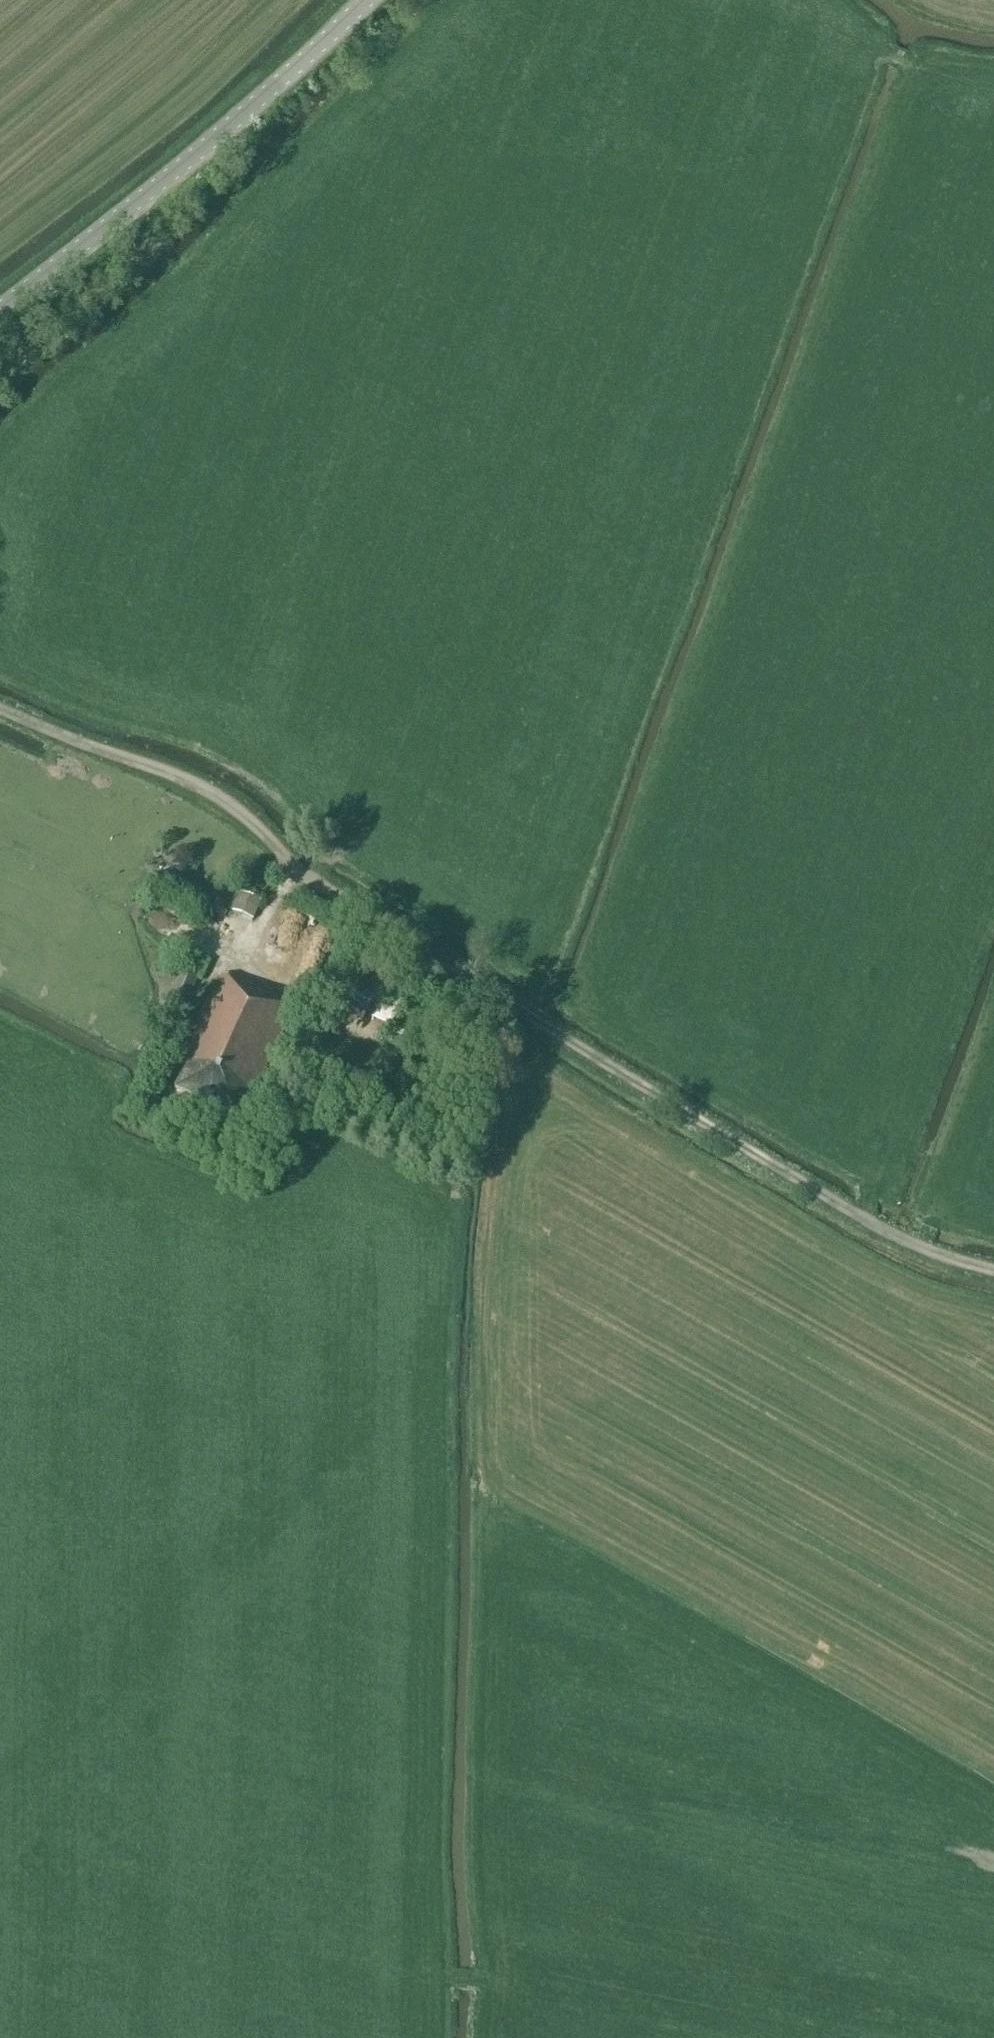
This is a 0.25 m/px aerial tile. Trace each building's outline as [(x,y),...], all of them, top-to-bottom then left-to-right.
[(259,902),(239,893),(231,912),(251,921),(259,902)] [(361,971),(345,1008),(373,1020),(389,983),(361,971)] [(169,998),(186,1006),(197,979),(181,972),(169,998)] [(174,1090),(241,1121),(294,1006),(242,982),(241,985),(222,977),(189,1048),(192,1049),(185,1065),(186,1065),(174,1090)]
